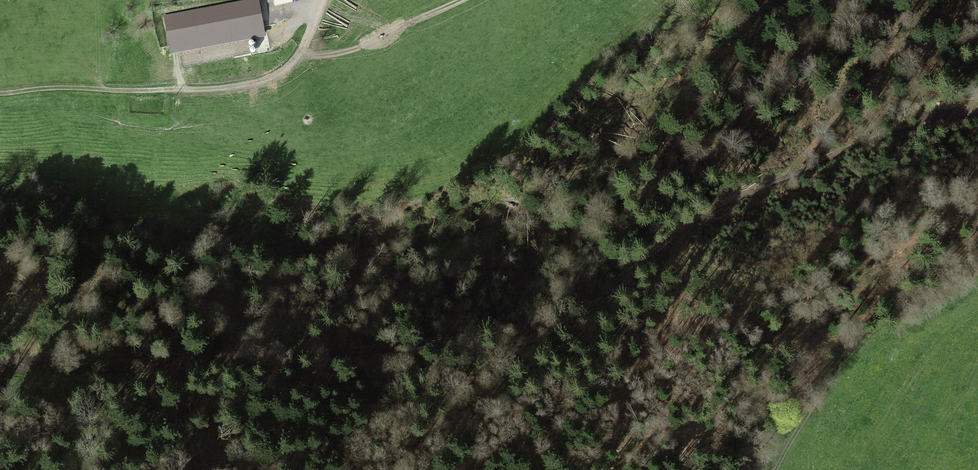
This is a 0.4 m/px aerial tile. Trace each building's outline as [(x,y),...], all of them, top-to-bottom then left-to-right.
[(257,2),(165,18),(171,50),(262,34),(257,2)]
